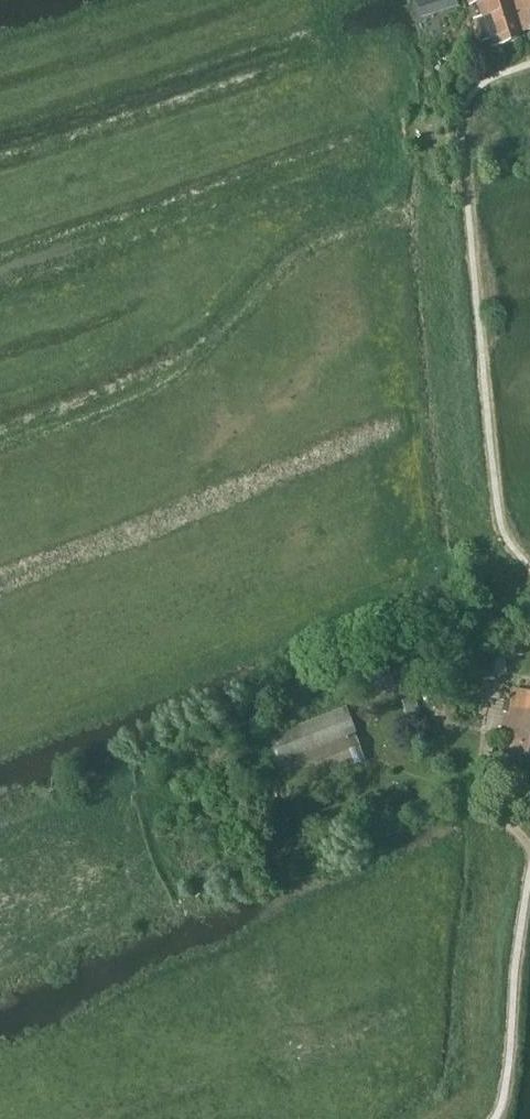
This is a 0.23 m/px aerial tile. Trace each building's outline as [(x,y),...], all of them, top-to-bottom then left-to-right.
[(437,13),(460,7),(458,0),(433,0),(437,13)] [(470,7),(480,4),(484,16),(491,40),(494,47),(522,38),(520,32),(514,13),(513,9),(512,9),(509,0),(468,0),(470,7)] [(523,31),(529,29),(529,11),(529,0),(513,0),(523,31)] [(514,734),(508,761),(520,763),(522,755),(529,757),(529,692),(513,689),(511,702),(504,701),(501,713),(507,714),(503,732),(514,734)] [(438,717),(457,717),(456,694),(437,694),(438,717)] [(347,708),(270,739),(280,763),(281,762),(292,790),(366,759),(357,736),(358,735),(347,708)]
